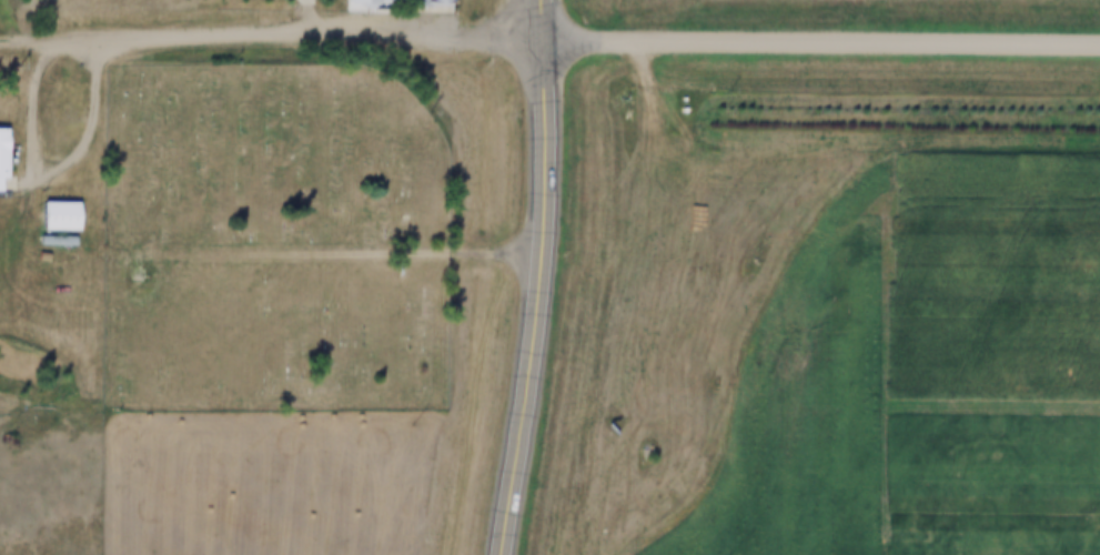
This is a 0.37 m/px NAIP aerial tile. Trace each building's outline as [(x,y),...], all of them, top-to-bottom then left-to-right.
[(13,191),(13,128),(0,128),(0,191),(13,191)] [(86,202),(47,202),(47,229),(86,229),(86,202)]
